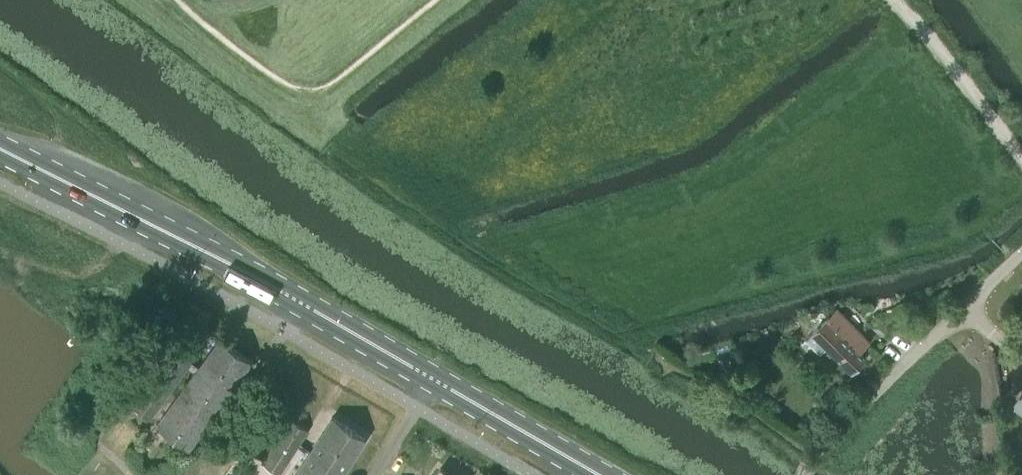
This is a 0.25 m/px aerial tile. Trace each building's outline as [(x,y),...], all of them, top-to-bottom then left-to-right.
[(812,332),(806,338),(821,352),(827,346),(851,371),(864,357),(858,351),(868,341),(836,309),(812,332)] [(241,354),(241,353),(229,345),(219,338),(199,365),(191,360),(192,360),(172,345),(131,402),(150,416),(188,365),(195,370),(157,423),(189,446),(251,361),(241,354)] [(1021,414),(1021,391),(1012,407),(1021,414)] [(292,474),(341,474),(359,448),(365,438),(355,431),(343,423),(342,423),(332,416),(324,428),(313,443),(292,474)] [(262,460),(279,472),(307,430),(290,419),(262,460)] [(441,467),(440,468),(441,468),(436,474),(453,474),(441,467)]
